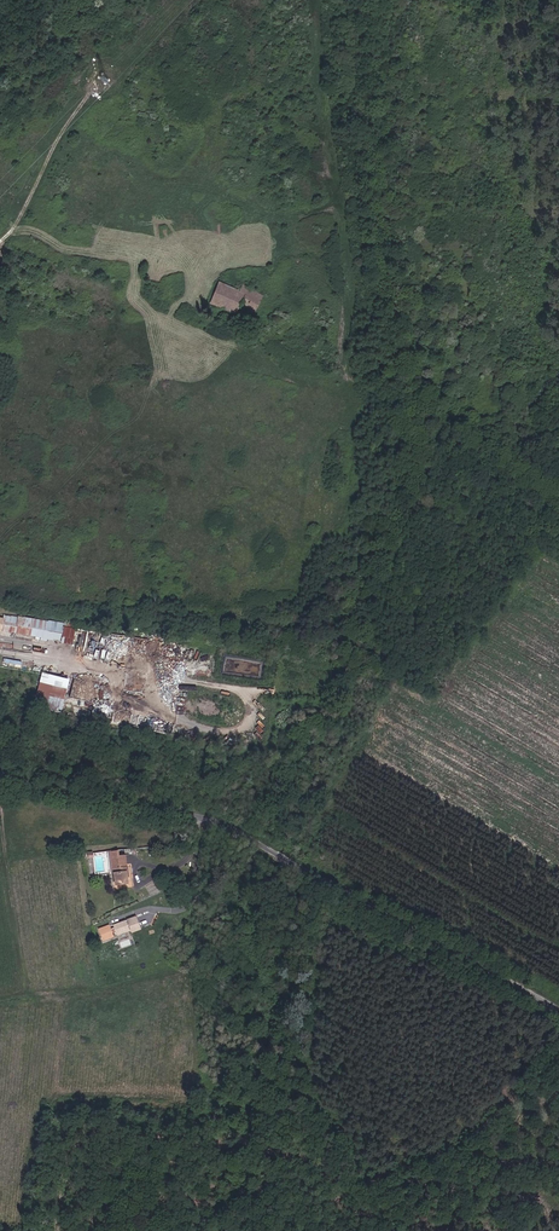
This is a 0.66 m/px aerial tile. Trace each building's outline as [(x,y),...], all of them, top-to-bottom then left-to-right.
[(241,295),(256,299),(262,282),(243,276),(241,282),(221,276),(213,298),(237,306),(241,295)] [(2,631),(73,645),(77,630),(70,628),(71,625),(4,615),(4,618),(0,617),(0,631),(2,631)] [(69,679),(44,673),(38,696),(63,702),(69,679)] [(171,734),(173,724),(139,716),(136,725),(171,734)] [(114,850),(106,851),(108,872),(110,872),(111,884),(123,883),(122,876),(122,871),(123,871),(123,866),(122,866),(121,855),(114,855),(114,850)] [(105,937),(108,936),(109,938),(121,933),(116,923),(105,929),(105,930),(101,931),(99,928),(90,932),(95,944),(106,940),(105,937)]
